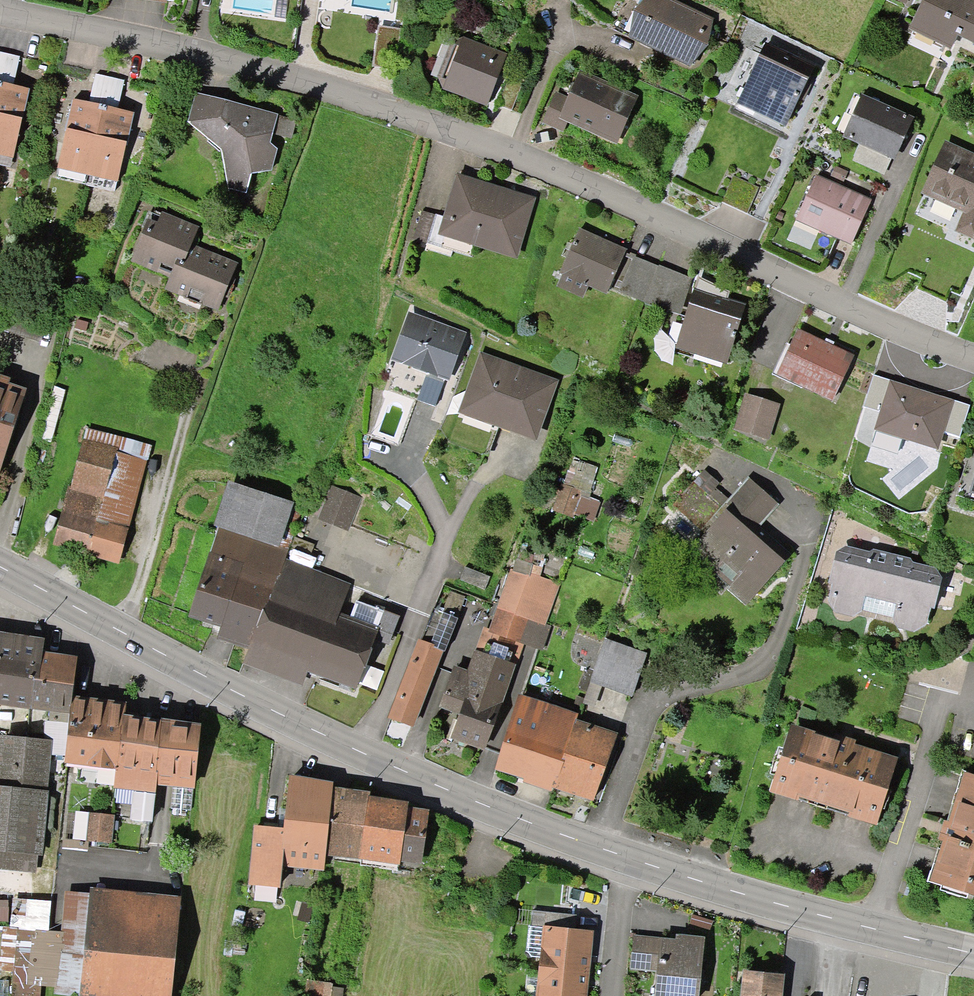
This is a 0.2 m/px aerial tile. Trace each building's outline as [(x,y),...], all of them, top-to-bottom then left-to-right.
[(659,0),(647,0),(641,12),(647,15),(635,41),(688,66),(695,51),(700,54),(707,39),(702,36),(708,24),(659,0)] [(968,0),(967,0),(924,0),(919,12),(921,13),(914,28),(952,46),(956,36),(973,45),(973,0),(968,0)] [(443,87),(483,103),(500,61),(460,45),(453,48),(440,80),(443,87)] [(763,49),(743,92),(761,100),(755,111),(785,125),(797,100),(800,101),(806,88),(804,87),(810,72),(763,49)] [(18,60),(4,56),(0,72),(0,157),(12,160),(27,92),(11,88),(18,60)] [(56,170),(86,177),(108,80),(94,77),(87,106),(71,102),(56,170)] [(116,112),(122,84),(108,80),(86,177),(84,187),(113,194),(116,184),(132,116),(116,112)] [(554,97),(542,125),(561,133),(566,121),(607,139),(616,120),(621,122),(631,102),(582,80),(579,81),(575,90),(576,92),(573,98),(572,98),(569,104),(554,97)] [(267,147),(274,118),(195,98),(188,126),(222,154),(228,190),(244,194),(248,176),(269,172),(274,153),(267,147)] [(851,163),(879,176),(904,118),(865,100),(846,142),(858,147),(851,163)] [(973,239),(973,166),(971,164),(972,161),(944,148),(923,194),(966,213),(957,232),(973,240),(973,239)] [(817,231),(850,246),(869,204),(814,179),(798,214),(820,224),(817,231)] [(510,254),(525,205),(459,185),(448,222),(434,217),(425,246),(439,250),(447,225),(476,234),(473,242),(510,254)] [(143,266),(172,278),(185,250),(192,233),(152,216),(137,254),(137,258),(138,261),(140,264),(143,266)] [(585,286),(605,295),(623,254),(576,233),(558,274),(563,276),(557,289),(580,299),(585,286)] [(17,249),(30,252),(33,241),(19,238),(17,249)] [(194,300),(215,309),(231,269),(185,250),(172,278),(171,284),(173,290),(176,293),(186,297),(194,300)] [(660,311),(661,308),(671,276),(656,270),(655,271),(631,261),(616,294),(660,311)] [(725,363),(742,310),(692,294),(692,295),(693,296),(687,315),(685,315),(684,320),(666,314),(655,348),(693,360),(695,353),(724,362),(724,363),(725,363)] [(459,338),(409,320),(394,360),(408,365),(411,371),(425,376),(431,373),(445,378),(459,338)] [(851,360),(795,334),(776,375),(831,401),(851,360)] [(494,422),(530,435),(547,387),(483,364),(463,417),(492,428),(494,422)] [(934,449),(948,405),(890,387),(891,383),(878,378),(869,404),(872,405),(866,423),(877,426),(876,430),(875,430),(871,441),(873,445),(877,446),(877,448),(878,452),(882,453),(886,451),(887,449),(895,452),(898,450),(902,438),(934,449)] [(23,394),(0,386),(0,465),(23,394)] [(764,441),(768,429),(754,425),(761,403),(746,398),(736,432),(764,441)] [(125,533),(141,462),(84,446),(72,494),(66,492),(52,544),(114,562),(123,532),(125,533)] [(752,589),(782,555),(754,531),(776,506),(747,481),(721,511),(692,485),(691,486),(673,507),(709,540),(698,552),(733,583),(738,577),(752,589)] [(972,490),(958,486),(954,497),(973,504),(973,484),(972,490)] [(189,617),(253,637),(282,564),(285,556),(272,551),(273,546),(251,539),(264,499),(231,488),(189,617)] [(319,517),(347,528),(358,501),(330,489),(319,517)] [(857,612),(875,616),(888,563),(873,559),(869,561),(841,555),(837,558),(831,583),(834,584),(830,599),(837,610),(849,613),(856,610),(857,612)] [(904,566),(888,563),(875,616),(894,621),(896,620),(900,626),(912,629),(923,621),(927,606),(931,607),(937,582),(934,577),(906,571),(904,566)] [(386,646),(396,619),(355,604),(349,622),(332,615),(339,595),(344,596),(346,590),(282,564),(253,637),(249,649),(354,689),(373,641),(386,646)] [(556,592),(511,576),(491,635),(519,645),(528,621),(544,627),(556,592)] [(443,655),(456,620),(431,611),(389,719),(410,727),(439,654),(443,655)] [(29,707),(38,658),(41,646),(0,640),(0,703),(29,707)] [(589,682),(630,697),(641,666),(600,651),(589,682)] [(451,739),(481,750),(511,668),(476,656),(468,679),(451,673),(439,707),(460,715),(451,739)] [(44,750),(44,757),(45,757),(64,759),(64,758),(72,683),(74,663),(38,658),(29,707),(52,711),(50,725),(45,723),(45,737),(44,750)] [(64,758),(116,763),(121,721),(122,708),(71,702),(73,683),(72,683),(64,758)] [(495,770),(523,779),(545,715),(516,705),(495,770)] [(523,779),(552,788),(575,724),(545,715),(523,779)] [(150,813),(153,783),(160,727),(121,721),(116,763),(113,788),(136,791),(132,821),(148,824),(149,813),(150,813)] [(592,801),(615,738),(575,724),(552,788),(592,801)] [(197,732),(160,727),(153,783),(192,787),(197,732)] [(774,795),(870,825),(890,761),(793,731),(774,795)] [(45,757),(44,757),(44,750),(2,746),(0,763),(0,849),(35,853),(45,757)] [(959,778),(945,823),(950,825),(949,827),(944,825),(940,839),(945,841),(941,853),(936,851),(928,878),(973,893),(973,783),(959,778)] [(321,870),(323,855),(329,793),(329,789),(288,782),(283,832),(255,829),(249,885),(277,888),(280,865),(321,870)] [(368,798),(329,793),(323,855),(359,860),(367,803),(368,798)] [(405,808),(367,803),(359,860),(368,861),(369,856),(418,862),(425,817),(404,814),(405,808)] [(85,842),(107,844),(110,819),(88,817),(85,842)] [(90,911),(81,994),(104,995),(166,995),(173,919),(90,911)] [(541,969),(584,973),(588,934),(573,932),(574,917),(531,913),(530,928),(545,930),(541,969)] [(3,940),(2,966),(14,967),(11,995),(34,995),(39,940),(3,940)] [(684,946),(632,940),(629,968),(656,971),(654,991),(677,993),(676,995),(696,995),(701,952),(701,948),(697,944),(695,942),(689,942),(687,943),(684,946)] [(584,973),(541,969),(538,995),(581,995),(584,973)] [(779,979),(744,975),(742,995),(778,995),(779,979)] [(310,986),(309,995),(328,995),(329,989),(310,986)]
